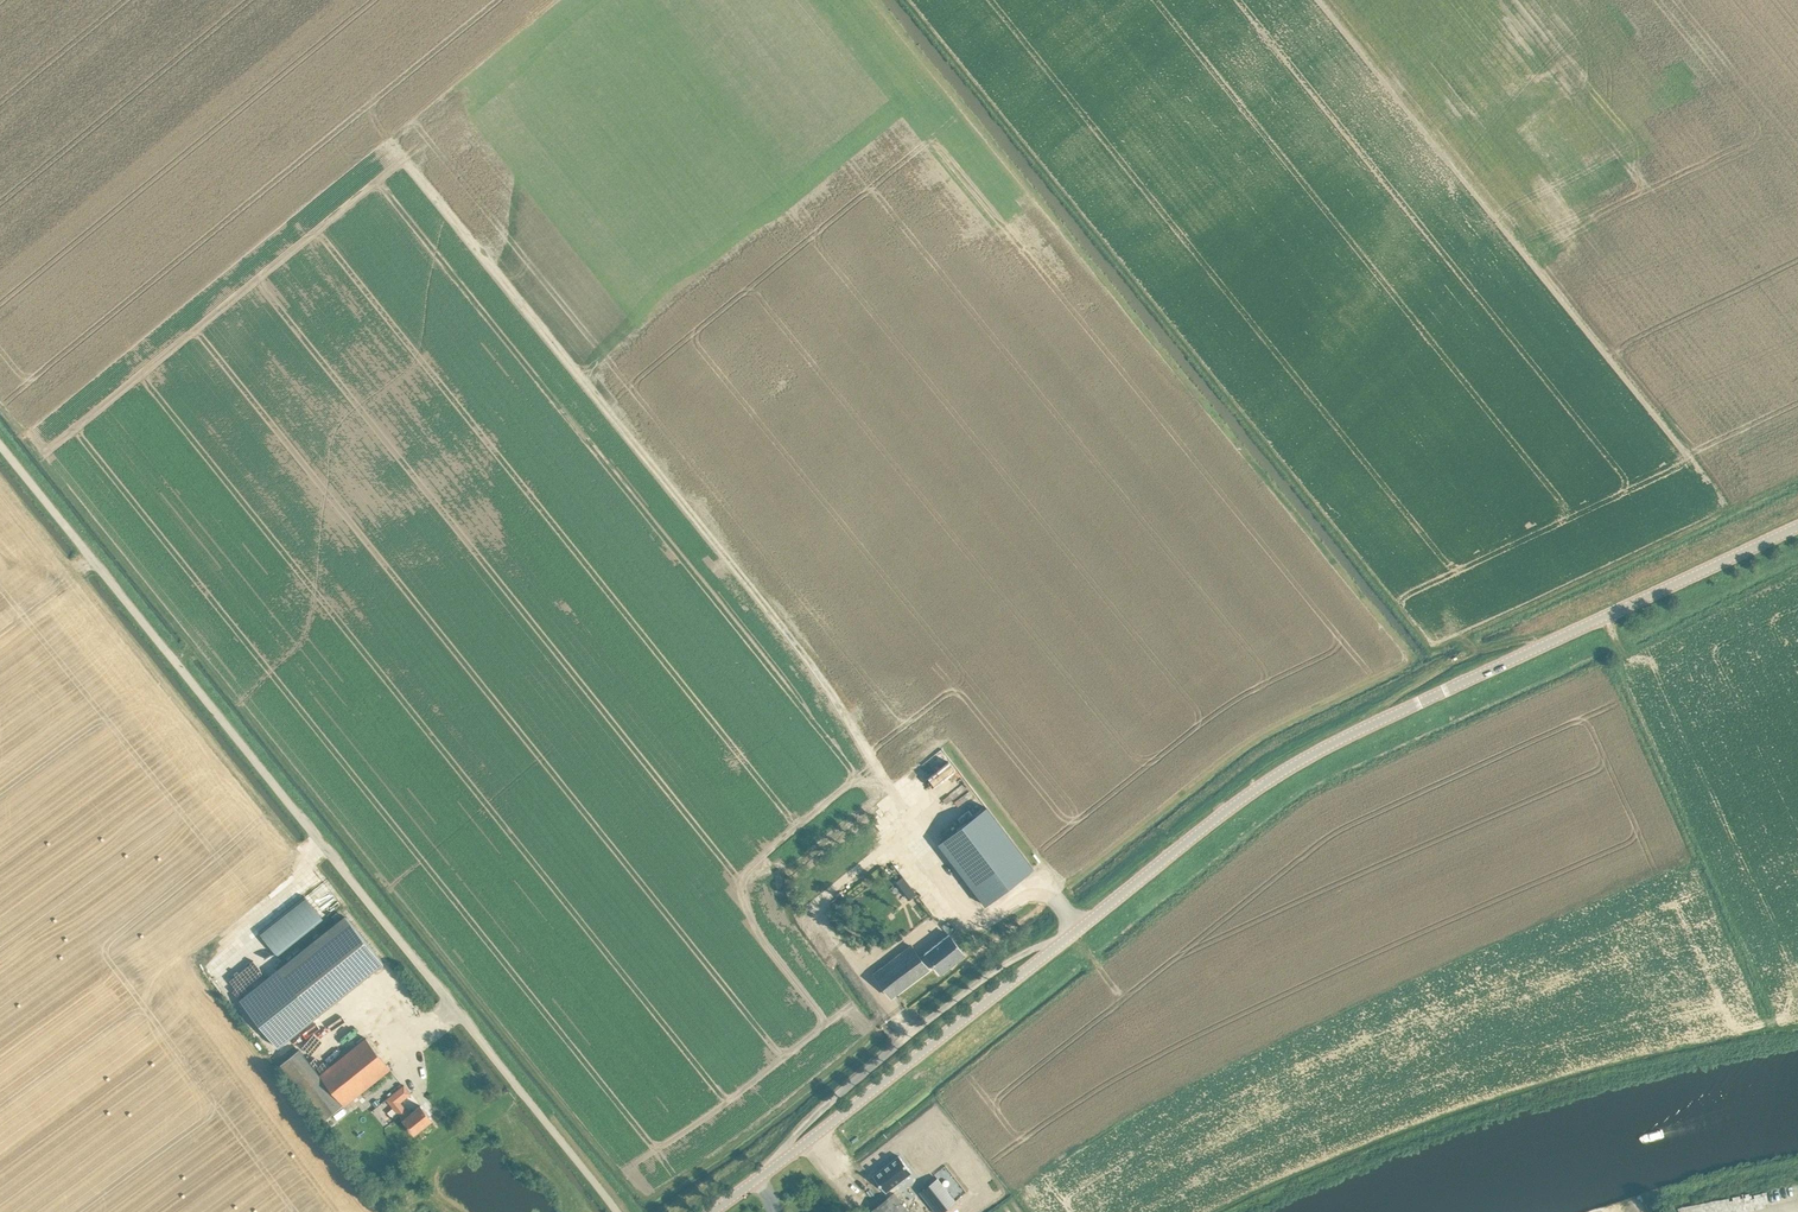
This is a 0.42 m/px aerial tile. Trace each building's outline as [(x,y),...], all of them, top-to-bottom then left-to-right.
[(962,793),(936,813),(950,831),(977,811),(962,793)] [(986,807),(938,844),(979,899),(985,906),(1006,890),(1033,869),(1032,868),(986,807)] [(919,881),(912,887),(919,896),(927,890),(919,881)] [(910,899),(916,894),(909,886),(903,891),(910,899)] [(304,896),(259,932),(278,955),(323,919),(304,896)] [(336,921),(340,917),(337,913),(332,916),(333,918),(336,921)] [(346,917),(241,1001),(277,1048),(383,963),(346,917)] [(940,973),(964,954),(949,934),(919,957),(910,945),(873,974),(891,997),(933,964),(940,973)] [(344,1105),(390,1068),(366,1038),(320,1075),(322,1077),(344,1105)] [(322,1077),(321,1078),(299,1049),(280,1064),(302,1092),(325,1120),(344,1105),(337,1096),(322,1077)] [(409,1114),(399,1102),(411,1093),(404,1085),(386,1099),(415,1134),(432,1120),(420,1105),(409,1114)] [(899,1155),(873,1175),(885,1192),(911,1172),(899,1155)] [(937,1178),(920,1192),(936,1211),(940,1211),(955,1200),(937,1178)] [(903,1190),(886,1205),(891,1210),(888,1211),(923,1211),(903,1190)]
